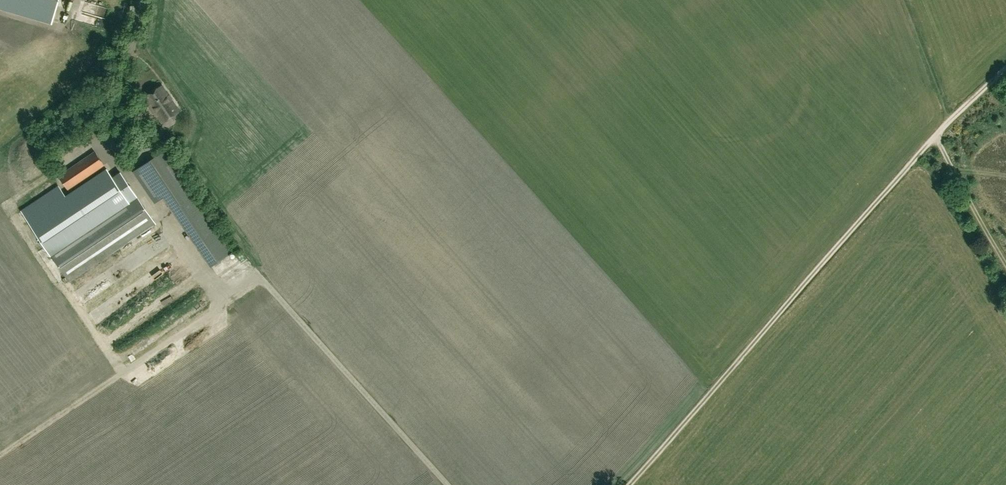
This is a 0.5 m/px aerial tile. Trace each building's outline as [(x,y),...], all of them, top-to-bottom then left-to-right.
[(58,0),(0,0),(0,4),(53,20),(58,0)] [(179,111),(162,86),(145,97),(151,105),(155,104),(159,110),(157,115),(162,122),(179,111)] [(231,252),(166,149),(133,170),(155,203),(165,195),(211,267),(231,252)] [(68,189),(104,164),(95,150),(59,175),(68,189)] [(21,209),(69,280),(156,221),(121,168),(115,173),(107,163),(65,192),(59,183),(21,209)]
